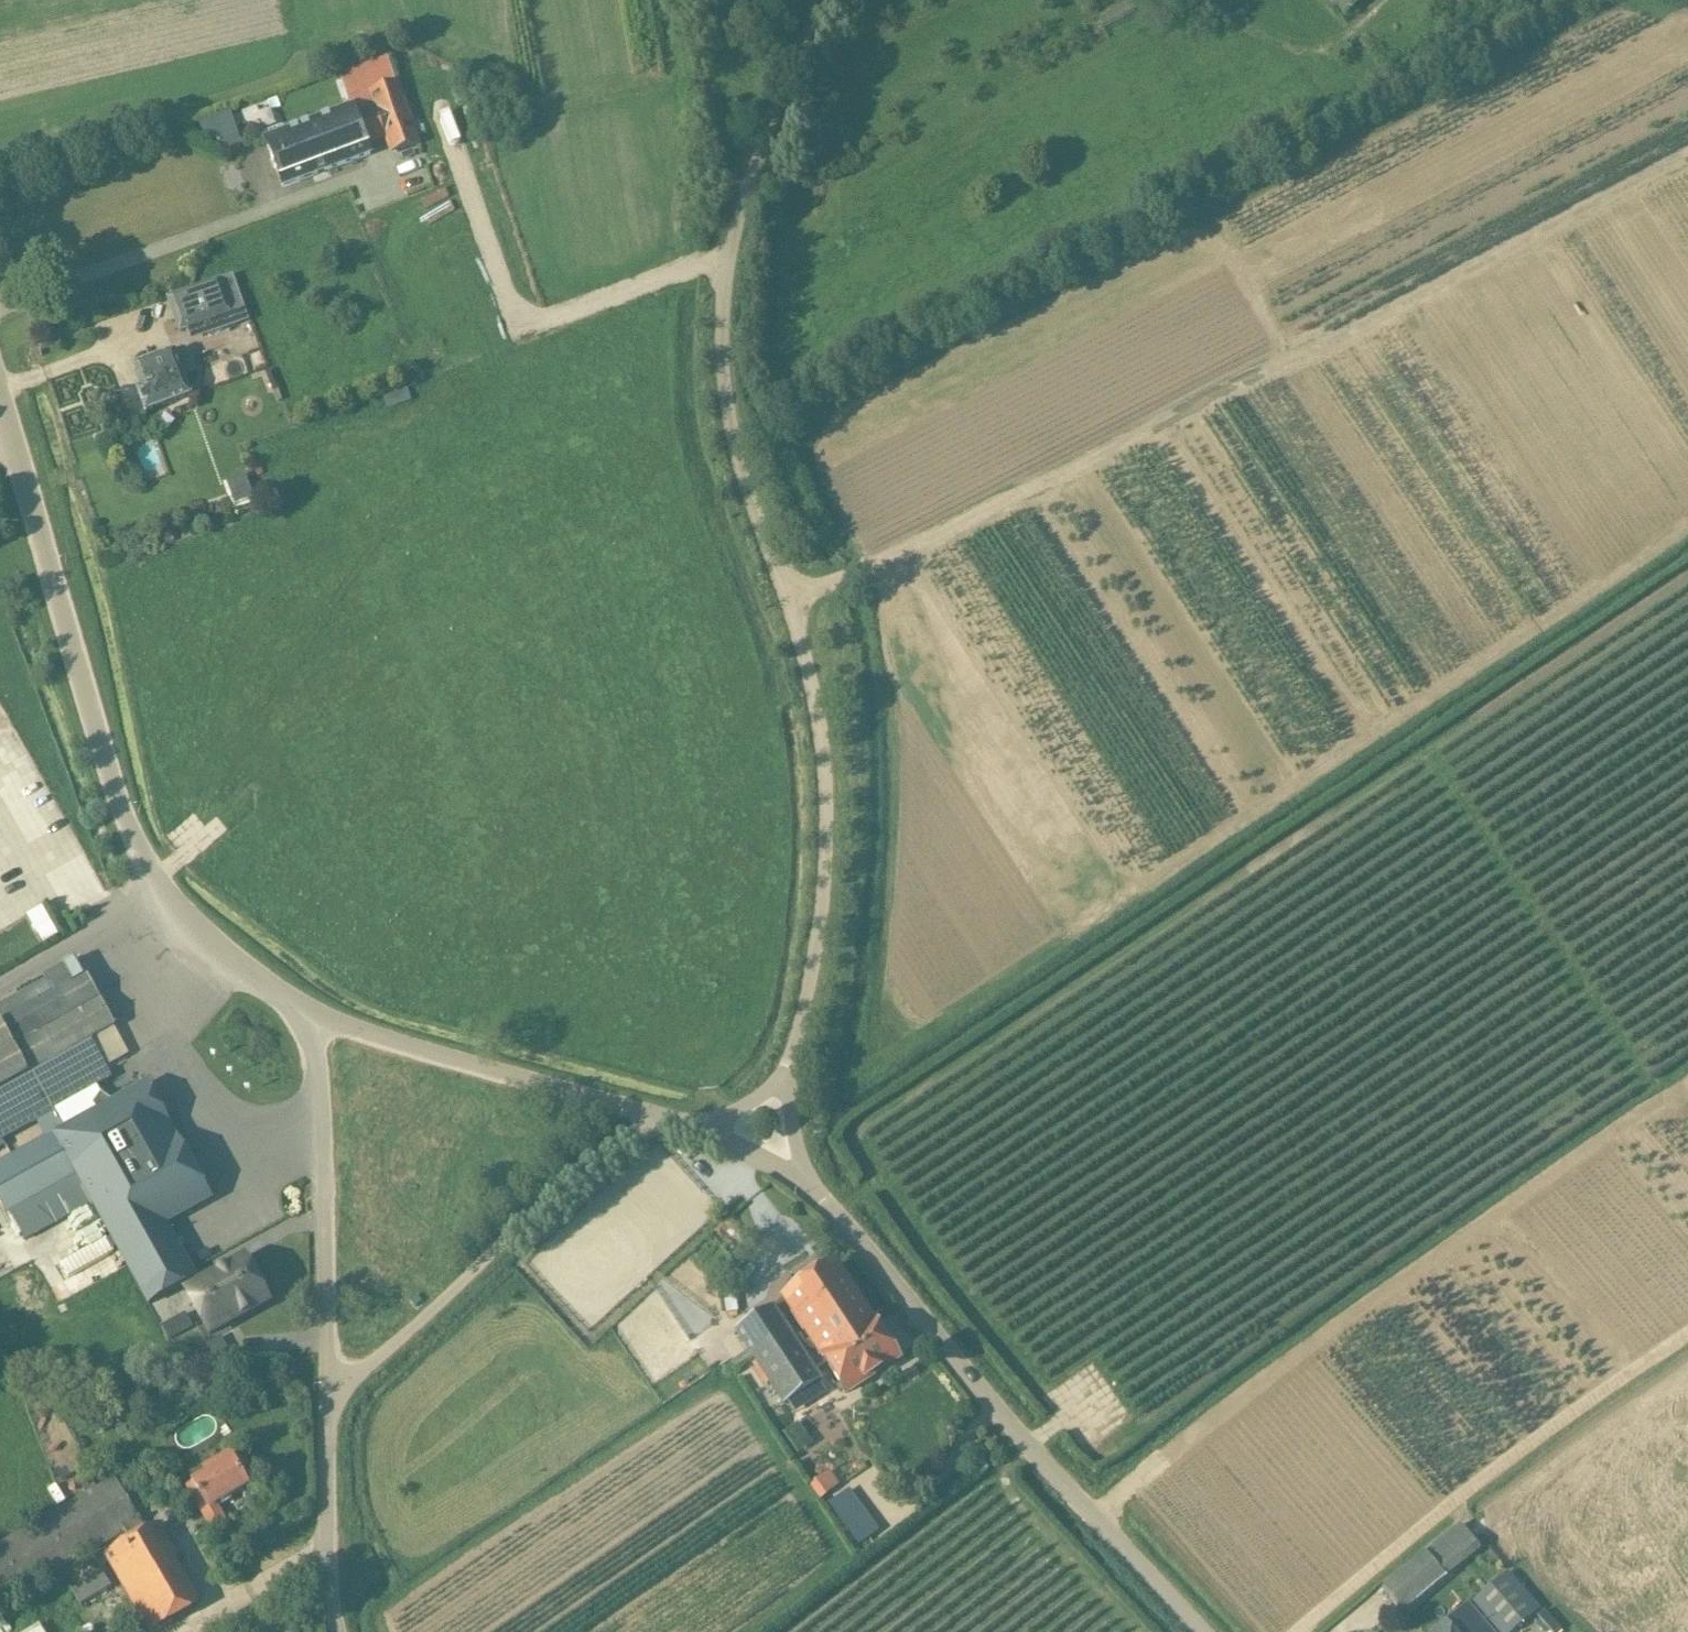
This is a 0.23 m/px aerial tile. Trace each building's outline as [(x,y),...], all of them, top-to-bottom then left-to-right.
[(265,134),(267,140),(266,140),(283,187),(371,154),(368,146),(385,140),(391,154),(421,143),(399,83),(396,84),(387,60),(341,77),(352,108),(284,133),(281,128),(265,134)] [(199,124),(206,144),(218,139),(223,151),(242,144),(230,112),(199,124)] [(168,298),(180,332),(203,323),(208,336),(236,326),(220,280),(168,298)] [(138,393),(145,414),(191,396),(184,377),(196,373),(187,348),(133,368),(142,391),(138,393)] [(9,953),(0,934),(0,957),(9,953)] [(112,1080),(90,1041),(114,1028),(85,977),(53,995),(45,983),(0,1009),(0,1142),(112,1080)] [(0,1166),(0,1199),(7,1212),(9,1211),(21,1232),(88,1195),(93,1204),(149,1305),(196,1279),(166,1225),(211,1199),(177,1138),(169,1122),(147,1084),(113,1103),(101,1095),(93,1106),(96,1112),(66,1129),(56,1111),(36,1122),(45,1140),(0,1166)] [(245,1259),(186,1292),(187,1294),(210,1336),(269,1303),(245,1259)] [(784,1299),(810,1339),(811,1339),(818,1350),(845,1333),(848,1338),(874,1321),(837,1264),(784,1299)] [(750,1355),(788,1330),(773,1306),(734,1331),(750,1355)] [(811,1339),(810,1339),(847,1395),(901,1360),(874,1321),(848,1338),(845,1333),(818,1350),(811,1339)] [(170,1340),(179,1334),(172,1322),(163,1327),(170,1340)] [(788,1330),(750,1355),(783,1407),(787,1405),(798,1422),(830,1401),(819,1383),(821,1381),(788,1330)] [(229,1352),(215,1359),(221,1370),(235,1363),(229,1352)] [(230,1527),(217,1505),(249,1486),(241,1473),(249,1468),(238,1447),(202,1468),(206,1476),(193,1484),(193,1485),(186,1489),(213,1537),(230,1527)] [(130,1541),(104,1556),(148,1631),(157,1631),(202,1606),(176,1560),(180,1557),(160,1523),(146,1531),(115,1477),(0,1544),(0,1598),(4,1604),(125,1533),(130,1541)] [(832,1491),(821,1477),(811,1484),(822,1498),(832,1491)] [(1461,1525),(1428,1553),(1383,1590),(1404,1616),(1482,1552),(1461,1525)] [(1509,1572),(1472,1603),(1497,1631),(1513,1631),(1540,1609),(1509,1572)] [(80,1607),(111,1589),(102,1573),(71,1591),(80,1607)] [(1436,1631),(1492,1631),(1469,1605),(1436,1631)]
